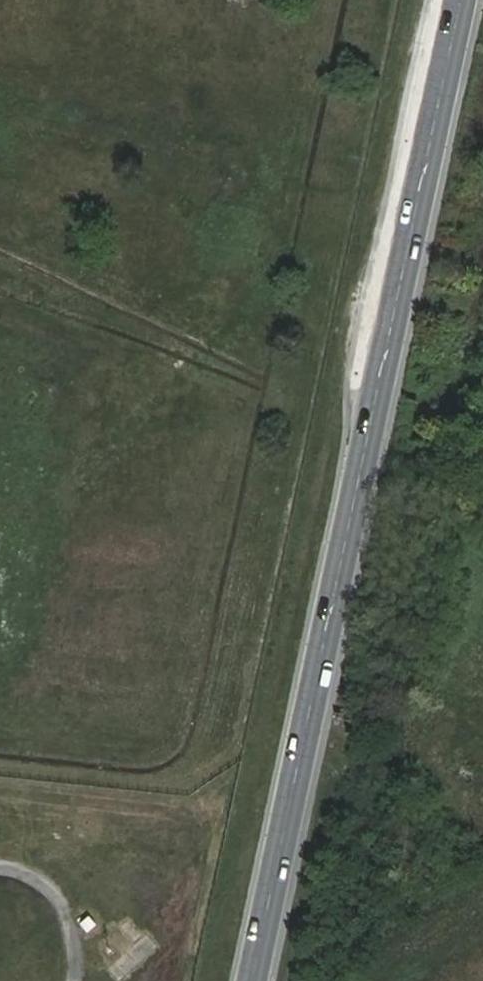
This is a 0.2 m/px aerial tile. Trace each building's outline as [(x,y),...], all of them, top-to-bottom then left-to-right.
[(90,915),(81,922),(89,931),(97,924),(90,915)]
